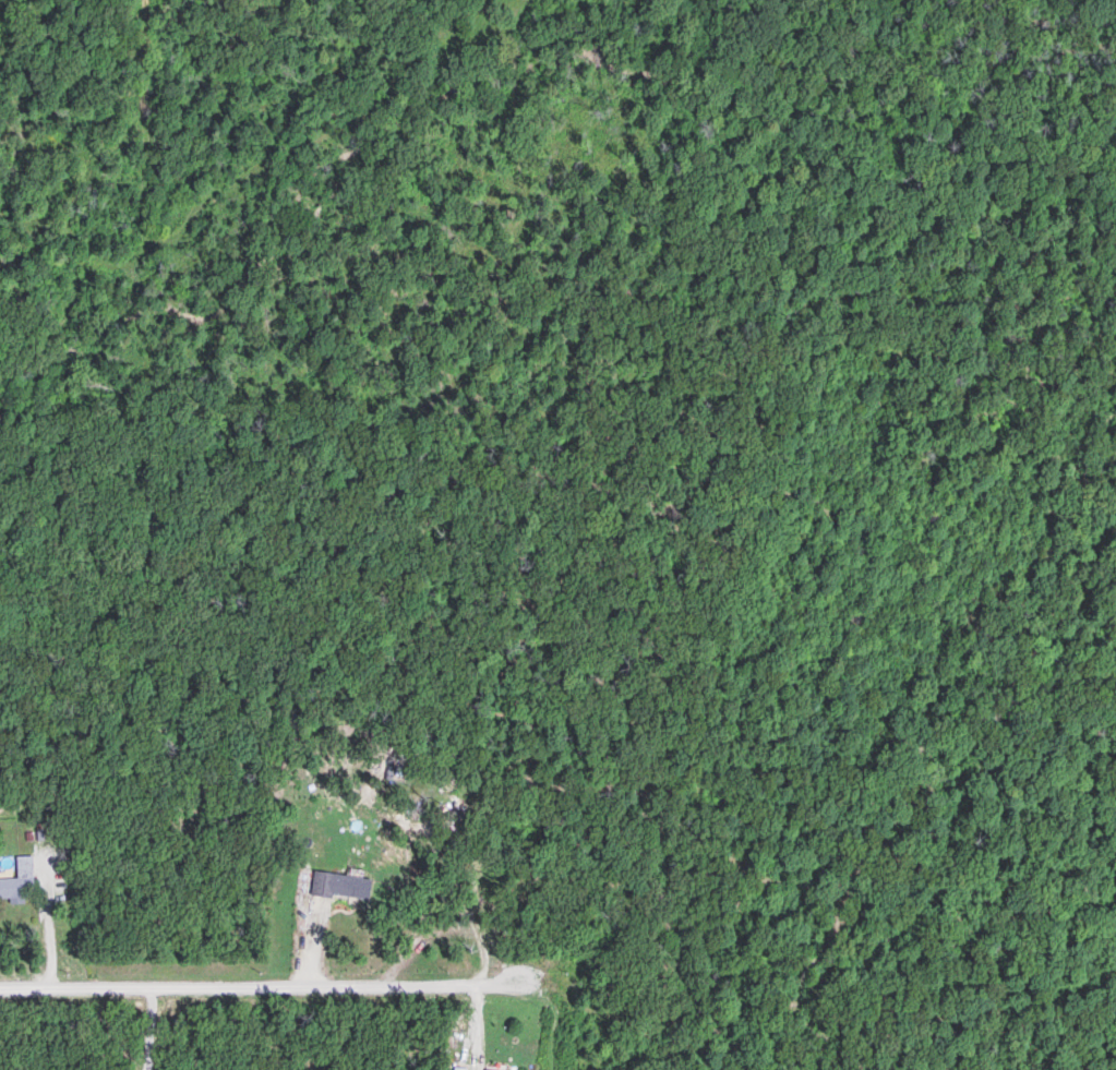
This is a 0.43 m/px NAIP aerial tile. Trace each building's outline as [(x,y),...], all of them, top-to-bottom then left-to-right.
[(34,899),(33,857),(17,858),(18,880),(0,880),(0,900),(34,899)] [(368,902),(370,880),(315,873),(312,896),(368,902)]
